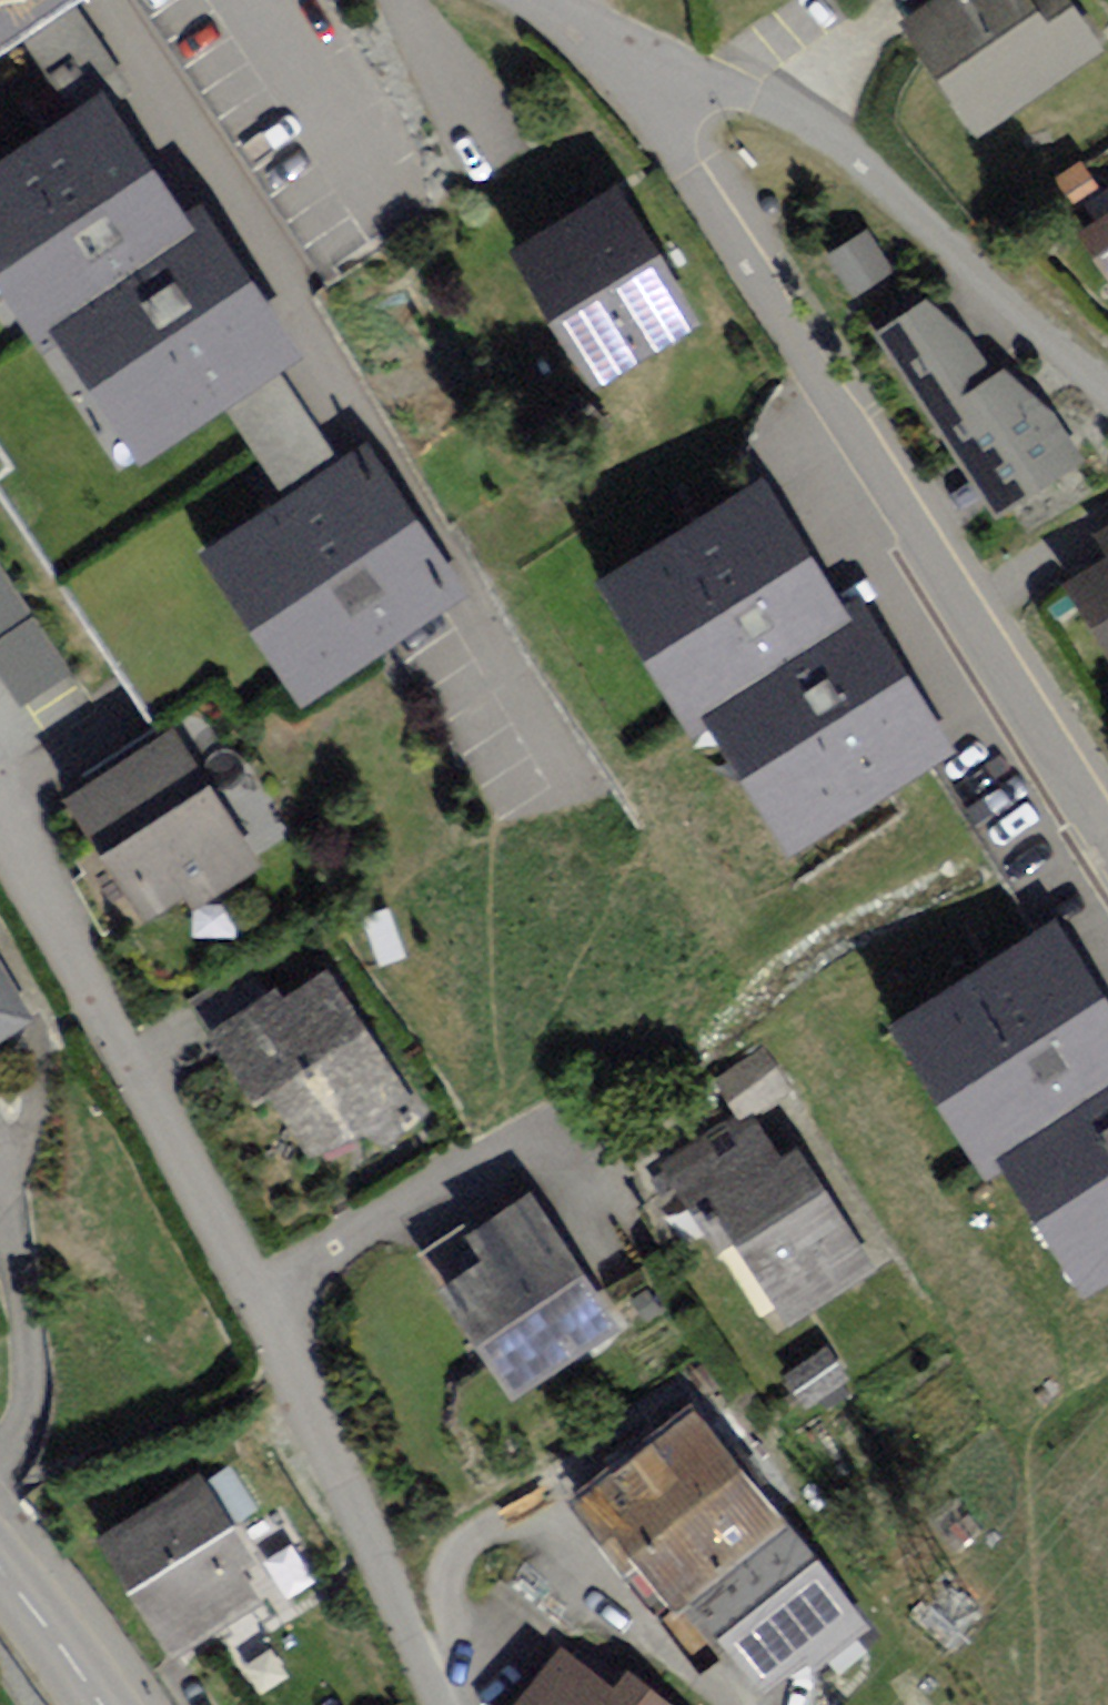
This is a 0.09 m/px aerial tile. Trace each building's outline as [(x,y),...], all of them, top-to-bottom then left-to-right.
[(104,3),(102,0),(0,0),(0,74),(104,3)] [(907,37),(975,146),(1107,62),(1107,58),(1068,0),(1052,0),(1047,3),(1045,0),(903,0),(919,26),(907,37)] [(0,176),(0,255),(80,372),(105,357),(181,473),(335,368),(225,222),(201,238),(107,105),(0,176)] [(635,195),(530,259),(608,386),(713,322),(635,195)] [(834,257),(854,287),(883,269),(864,239),(834,257)] [(941,312),(885,346),(1005,523),(1087,472),(1020,375),(1006,383),(941,312)] [(880,580),(744,374),(570,477),(702,685),(880,580)] [(371,462),(214,564),(300,695),(457,594),(371,462)] [(1098,543),(1107,559),(1107,537),(1098,543)] [(11,703),(65,671),(0,562),(0,684),(11,703)] [(1069,602),(1107,656),(1107,575),(1069,602)] [(880,580),(702,685),(839,908),(1034,816),(880,580)] [(195,749),(66,822),(138,949),(267,877),(195,749)] [(899,1042),(992,1187),(1022,1167),(1102,1309),(1107,1305),(1107,976),(1078,927),(899,1042)] [(45,1027),(0,952),(0,1055),(45,1027)] [(288,991),(218,1041),(266,1115),(283,1105),(319,1169),(368,1141),(384,1168),(437,1136),(332,978),(294,1001),(288,991)] [(745,1110),(784,1085),(763,1054),(725,1079),(745,1110)] [(783,1101),(666,1180),(777,1342),(893,1263),(783,1101)] [(532,1205),(478,1246),(495,1271),(448,1301),(522,1410),(629,1338),(532,1205)] [(460,1225),(423,1246),(438,1273),(475,1251),(460,1225)] [(792,1386),(814,1418),(856,1391),(835,1358),(792,1386)] [(703,1417),(589,1507),(629,1572),(652,1558),(694,1619),(709,1611),(772,1701),(870,1624),(799,1533),(703,1417)] [(209,1482),(104,1550),(179,1666),(284,1599),(209,1482)] [(526,1704),(667,1704),(637,1679),(626,1694),(568,1652),(526,1704)]
